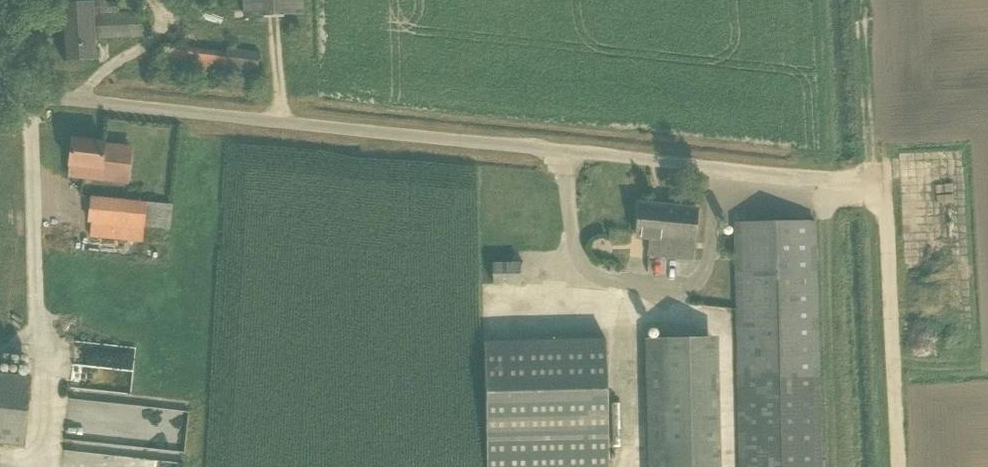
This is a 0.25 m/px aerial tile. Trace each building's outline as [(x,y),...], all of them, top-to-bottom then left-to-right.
[(64,61),(96,59),(95,39),(142,37),(141,12),(119,13),(118,0),(60,0),(64,61)] [(246,17),(304,16),(303,0),(245,0),(246,17)] [(187,67),(200,69),(203,48),(190,46),(187,67)] [(226,51),(222,72),(257,77),(261,52),(227,47),(226,51)] [(133,145),(104,142),(73,138),(68,176),(128,183),(133,145)] [(147,200),(142,200),(92,194),(89,223),(91,223),(90,237),(143,242),(144,226),(170,229),(172,204),(147,201),(147,200)] [(640,203),(636,237),(650,238),(648,256),(663,257),(669,206),(640,203)] [(663,257),(692,260),(697,209),(669,206),(663,257)] [(736,223),(741,466),(820,466),(815,221),(736,223)] [(493,262),(493,285),(521,285),(521,262),(493,262)] [(645,337),(648,466),(721,466),(718,336),(645,337)] [(484,340),(487,466),(609,466),(606,337),(484,340)] [(130,391),(135,349),(87,343),(84,363),(73,361),(71,384),(130,391)] [(0,373),(0,443),(23,446),(30,376),(0,373)]
